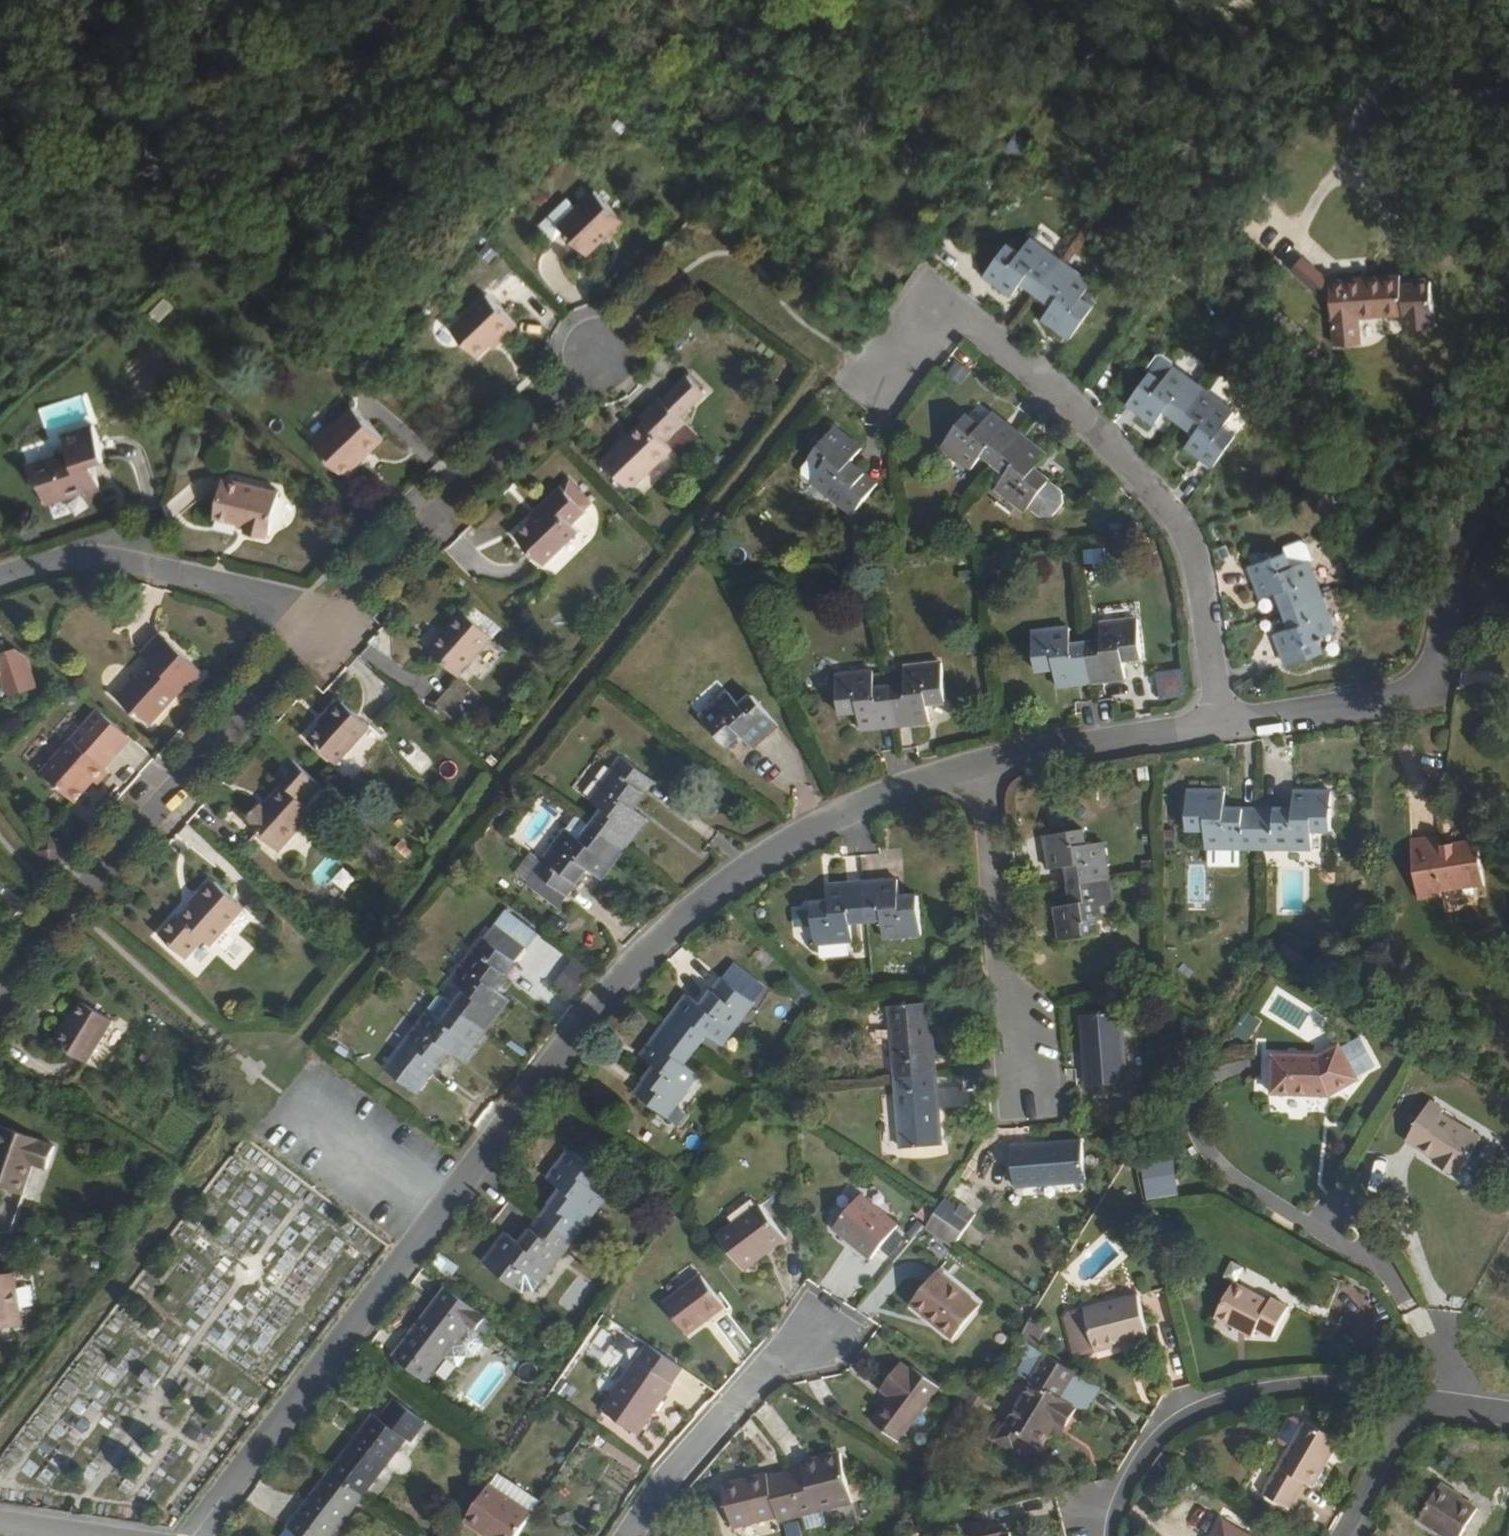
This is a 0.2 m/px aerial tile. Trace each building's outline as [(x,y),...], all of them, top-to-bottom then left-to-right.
[(599,198),(581,216),(564,232),(571,239),(591,262),(627,227),(599,198)] [(564,232),(581,216),(573,207),(543,235),(557,251),(571,239),(564,232)] [(1024,285),(1038,296),(1068,255),(1035,229),(1019,252),(1007,244),(982,276),(1012,298),(1024,285)] [(1308,236),(1294,242),(1300,254),(1314,245),(1308,236)] [(1314,245),(1300,254),(1322,291),(1315,332),(1341,336),(1346,308),(1391,316),(1389,331),(1418,335),(1426,292),(1395,286),(1396,278),(1325,269),(1314,245)] [(1068,255),(1038,296),(1048,304),(1037,317),(1065,339),(1091,305),(1078,295),(1094,274),(1068,255)] [(478,312),(440,344),(464,374),(486,354),(490,356),(504,345),(478,312)] [(1187,423),(1209,390),(1167,357),(1164,358),(1161,359),(1151,373),(1154,377),(1132,406),(1161,428),(1173,413),(1187,423)] [(710,397),(689,376),(603,458),(633,492),(678,449),(684,457),(703,437),(687,420),(710,397)] [(1232,407),(1209,390),(1187,423),(1199,432),(1189,447),(1218,467),(1240,438),(1227,426),(1237,411),(1234,407),(1232,407)] [(994,474),(1019,441),(988,418),(977,431),(960,416),(935,448),(968,474),(978,461),(994,474)] [(341,422),(301,460),(332,494),(346,481),(344,478),(349,471),(353,473),(372,455),(341,422)] [(828,426),(802,461),(814,471),(806,482),(846,512),(868,483),(844,464),(855,447),(828,426)] [(100,500),(114,494),(107,473),(118,470),(105,434),(75,444),(80,458),(42,471),(48,493),(52,491),(59,514),(100,500)] [(1043,460),(1019,441),(994,474),(1005,482),(994,497),(1027,520),(1033,511),(1045,521),(1058,519),(1067,509),(1067,495),(1034,473),(1043,460)] [(559,490),(568,499),(576,491),(567,482),(559,490)] [(545,506),(512,538),(542,570),(576,535),(570,527),(582,514),(581,512),(568,499),(559,490),(558,489),(544,504),(545,506)] [(568,499),(581,512),(589,505),(576,491),(568,499)] [(269,510),(213,493),(202,530),(230,538),(229,547),(249,554),(252,546),(257,548),(269,510)] [(117,507),(114,494),(100,500),(103,512),(117,507)] [(1298,618),(1335,607),(1321,561),(1303,566),(1299,553),(1260,564),(1271,602),(1291,597),(1298,618)] [(1345,638),(1335,607),(1298,618),(1304,634),(1284,641),(1293,671),(1333,660),(1328,644),(1345,638)] [(460,617),(425,655),(455,682),(490,644),(460,617)] [(1107,650),(1089,652),(1094,695),(1129,690),(1127,672),(1147,669),(1143,630),(1106,634),(1107,650)] [(1094,695),(1089,652),(1073,655),(1071,638),(1035,642),(1040,682),(1060,681),(1062,700),(1094,695)] [(129,693),(112,713),(145,741),(175,706),(178,708),(197,687),(157,653),(139,673),(146,680),(133,695),(129,693)] [(28,705),(18,677),(7,668),(0,670),(0,714),(28,705)] [(1157,674),(1162,701),(1186,696),(1181,669),(1157,674)] [(910,692),(893,693),(897,734),(934,731),(932,712),(952,710),(949,671),(909,673),(910,692)] [(897,734),(893,693),(878,695),(877,677),(839,679),(841,718),(862,717),(863,736),(897,734)] [(453,694),(468,708),(479,695),(463,682),(453,694)] [(722,706),(708,717),(728,745),(743,734),(753,747),(783,726),(761,694),(730,715),(722,706)] [(328,730),(307,755),(337,780),(370,740),(338,713),(325,726),(328,730)] [(94,727),(79,745),(105,768),(120,751),(94,727)] [(76,741),(35,789),(68,818),(88,796),(92,798),(101,788),(98,784),(108,770),(105,768),(79,745),(76,741)] [(606,810),(594,827),(626,852),(647,824),(636,816),(657,786),(626,761),(596,802),(606,810)] [(1264,855),(1265,818),(1227,817),(1228,797),(1194,796),(1192,833),(1210,835),(1210,852),(1264,855)] [(255,820),(239,837),(273,866),(309,824),(280,798),(258,824),(255,820)] [(1296,819),(1265,818),(1264,855),(1313,857),(1315,837),(1334,837),(1336,803),(1298,800),(1296,819)] [(626,852),(594,827),(584,841),(571,831),(538,875),(546,882),(536,894),(561,914),(592,872),(604,882),(626,852)] [(1068,876),(1070,895),(1108,889),(1103,849),(1083,850),(1081,840),(1043,844),(1046,878),(1068,876)] [(1446,849),(1415,852),(1421,913),(1442,912),(1442,907),(1489,901),(1485,855),(1447,858),(1446,849)] [(546,882),(538,875),(528,889),(536,894),(546,882)] [(211,885),(161,945),(188,969),(205,951),(212,958),(246,918),(211,885)] [(873,892),(876,932),(887,932),(888,944),(931,940),(929,906),(908,907),(906,889),(873,892)] [(1108,889),(1070,895),(1072,915),(1053,918),(1056,951),(1095,945),(1093,926),(1113,923),(1108,889)] [(863,932),(876,932),(873,892),(838,895),(840,911),(820,914),(822,950),(864,948),(863,932)] [(455,1005),(487,1032),(509,1004),(498,991),(521,961),(489,936),(453,982),(465,991),(455,1005)] [(668,1023),(698,1046),(708,1033),(722,1042),(753,999),(724,977),(703,1003),(690,993),(668,1023)] [(465,1061),(487,1032),(455,1005),(445,1017),(434,1007),(399,1051),(430,1077),(451,1051),(465,1061)] [(893,1012),(898,1083),(938,1080),(933,1009),(893,1012)] [(61,1035),(48,1053),(81,1075),(109,1036),(78,1014),(63,1036),(61,1035)] [(1121,1018),(1081,1021),(1089,1089),(1127,1086),(1121,1018)] [(686,1062),(698,1046),(668,1023),(645,1055),(656,1065),(635,1092),(668,1117),(699,1072),(686,1062)] [(1316,1067),(1269,1070),(1272,1110),(1328,1107),(1356,1088),(1336,1056),(1316,1067)] [(938,1080),(898,1083),(904,1154),(944,1151),(938,1080)] [(1452,1111),(1437,1102),(1413,1142),(1464,1179),(1487,1139),(1450,1117),(1452,1111)] [(2,1140),(0,1145),(0,1203),(21,1211),(33,1179),(48,1183),(57,1160),(2,1140)] [(1084,1147),(1013,1154),(1015,1192),(1086,1186),(1084,1147)] [(561,1190),(540,1217),(571,1243),(605,1197),(593,1187),(602,1174),(574,1149),(549,1181),(561,1190)] [(1142,1166),(1145,1201),(1178,1198),(1175,1164),(1142,1166)] [(898,1229),(860,1198),(833,1231),(871,1262),(898,1229)] [(947,1202),(938,1213),(966,1232),(976,1219),(963,1208),(960,1212),(947,1202)] [(761,1207),(720,1241),(747,1277),(787,1244),(761,1207)] [(966,1232),(938,1213),(930,1224),(957,1245),(966,1232)] [(571,1243),(540,1217),(520,1246),(506,1236),(484,1265),(529,1299),(571,1243)] [(981,1303),(936,1270),(911,1307),(956,1339),(981,1303)] [(0,1280),(0,1334),(25,1332),(20,1278),(0,1280)] [(573,1317),(591,1287),(575,1278),(557,1307),(573,1317)] [(707,1279),(669,1305),(691,1337),(728,1311),(707,1279)] [(495,1325),(447,1289),(394,1358),(425,1382),(443,1356),(458,1366),(464,1357),(468,1353),(473,1353),(481,1343),(479,1333),(486,1338),(495,1325)] [(1271,1310),(1237,1290),(1219,1323),(1253,1341),(1255,1338),(1277,1351),(1296,1319),(1273,1306),(1271,1310)] [(1078,1354),(1120,1344),(1120,1340),(1147,1334),(1139,1296),(1069,1311),(1066,1316),(1074,1351),(1078,1354)] [(1048,1330),(1030,1319),(1019,1338),(1037,1348),(1048,1330)] [(1019,1338),(1012,1350),(1038,1366),(1030,1378),(1031,1381),(1007,1422),(1005,1420),(993,1439),(1015,1452),(1025,1435),(1039,1446),(1056,1419),(1066,1425),(1076,1408),(1060,1396),(1075,1371),(1037,1348),(1019,1338)] [(642,1436),(687,1371),(650,1348),(606,1412),(642,1436)] [(893,1399),(876,1424),(904,1444),(941,1391),(914,1372),(911,1374),(902,1366),(884,1391),(893,1399)] [(376,1423),(337,1475),(364,1496),(403,1444),(412,1450),(426,1429),(398,1408),(382,1428),(376,1423)] [(1300,1416),(1288,1435),(1289,1441),(1298,1447),(1269,1492),(1294,1509),(1312,1480),(1322,1486),(1349,1442),(1316,1420),(1315,1421),(1306,1415),(1300,1416)] [(808,1474),(794,1477),(804,1518),(856,1505),(845,1456),(816,1463),(818,1474),(808,1474)] [(807,1465),(808,1474),(818,1474),(816,1463),(807,1465)] [(337,1475),(297,1531),(302,1535),(335,1535),(364,1496),(337,1475)] [(498,1477),(467,1523),(485,1535),(524,1535),(543,1507),(498,1477)] [(736,1535),(751,1535),(782,1527),(783,1530),(805,1526),(804,1518),(794,1477),(770,1483),(770,1479),(726,1490),(736,1535)] [(1441,1496),(1419,1530),(1430,1535),(1470,1535),(1480,1520),(1441,1496)] [(1214,1511),(1198,1535),(1247,1535),(1249,1533),(1214,1511)]
